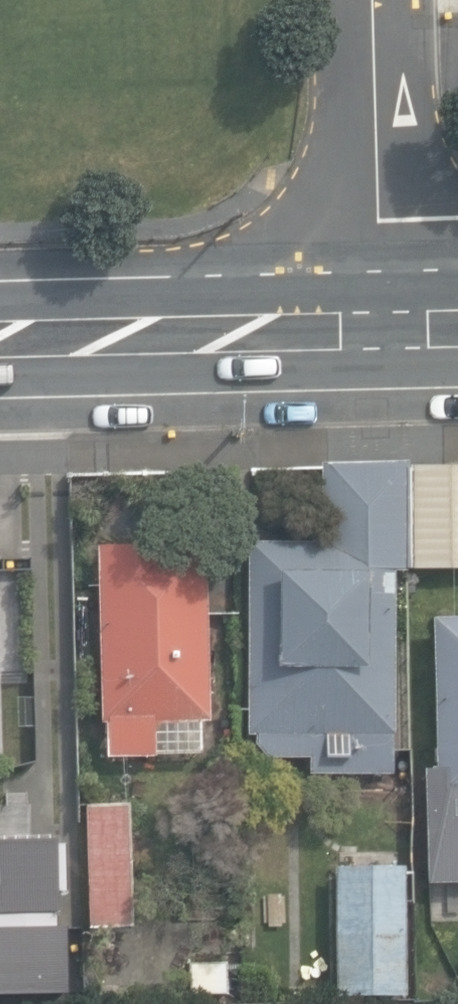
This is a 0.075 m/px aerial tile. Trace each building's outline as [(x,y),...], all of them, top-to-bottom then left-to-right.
[(310,773),(395,771),(394,748),(394,736),(398,736),(394,567),(411,566),(457,566),(457,464),(409,464),(409,461),(321,463),(321,466),(322,514),(323,539),(244,540),(248,733),(255,733),(255,742),(268,756),(309,756),(310,773)] [(157,560),(157,545),(96,546),(101,722),(104,722),(105,758),(154,756),(153,753),(199,751),(198,719),(208,719),(203,559),(157,560)] [(53,773),(48,589),(0,590),(0,774),(53,773)] [(446,829),(457,828),(457,615),(431,616),(435,796),(445,796),(446,829)] [(86,803),(89,926),(134,925),(131,802),(86,803)] [(401,993),(401,1001),(416,1001),(416,957),(408,957),(407,863),(337,864),(339,994),(401,993)] [(70,907),(0,910),(0,1003),(74,1003),(70,907)] [(192,977),(193,992),(229,991),(228,960),(192,961),(192,969),(192,977)]
